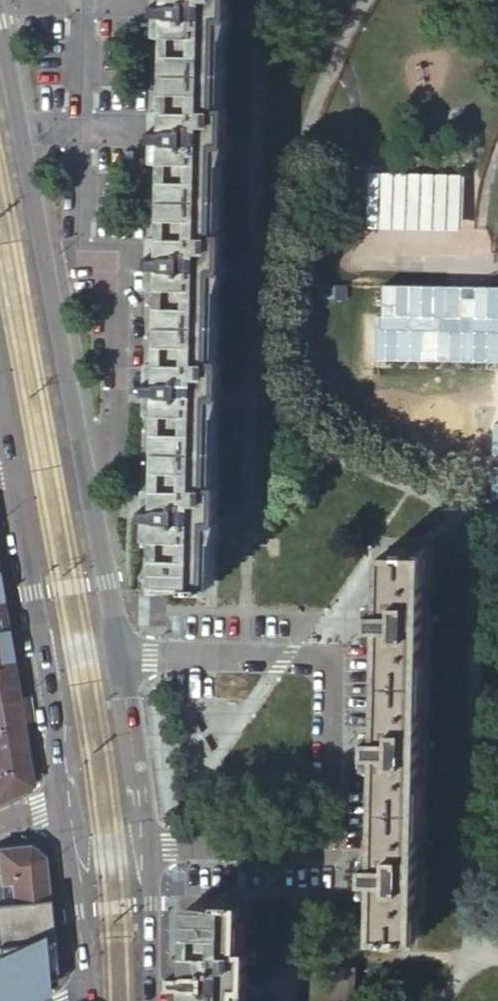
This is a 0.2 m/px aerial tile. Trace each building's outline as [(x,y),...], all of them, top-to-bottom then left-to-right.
[(161,3),(169,4),(176,11),(173,113),(166,120),(158,119),(158,129),(167,130),(173,136),(171,239),(163,245),(156,246),(156,256),(163,256),(171,263),(168,365),(163,370),(154,371),(153,381),(160,380),(168,387),(165,495),(159,498),(151,500),(150,509),(157,509),(165,515),(164,577),(208,578),(210,533),(218,532),(220,481),(212,480),(214,406),(221,406),(222,353),(214,353),(216,281),(223,281),(225,226),(217,226),(218,156),(226,156),(228,102),(219,102),(221,28),(229,28),(230,0),(161,0),(161,3)] [(367,164),(367,174),(387,174),(388,165),(367,164)] [(387,174),(367,174),(365,219),(464,221),(464,176),(387,174)] [(425,552),(385,551),(383,608),(373,607),(373,623),(383,624),(380,734),(370,734),(369,752),(379,752),(376,861),(366,860),(366,876),(376,877),(374,933),(383,934),(383,939),(406,940),(407,933),(414,934),(420,730),(425,552)] [(9,664),(0,612),(0,665),(9,664)] [(0,665),(0,698),(14,695),(9,664),(0,665)] [(14,695),(0,698),(0,728),(20,725),(14,695)] [(23,747),(20,725),(0,728),(0,751),(23,747)] [(23,788),(28,778),(23,747),(0,751),(0,799),(23,788)] [(46,897),(42,856),(27,844),(0,846),(0,902),(46,897)] [(17,996),(19,1000),(44,989),(42,969),(54,968),(53,961),(46,897),(0,902),(0,1000),(5,1000),(17,996)] [(240,901),(198,901),(196,964),(192,968),(181,968),(180,976),(188,977),(197,983),(196,1000),(248,1000),(250,946),(243,945),(243,901),(240,901)] [(42,969),(44,989),(55,984),(54,968),(42,969)] [(313,968),(312,1000),(356,1000),(356,970),(313,968)]
